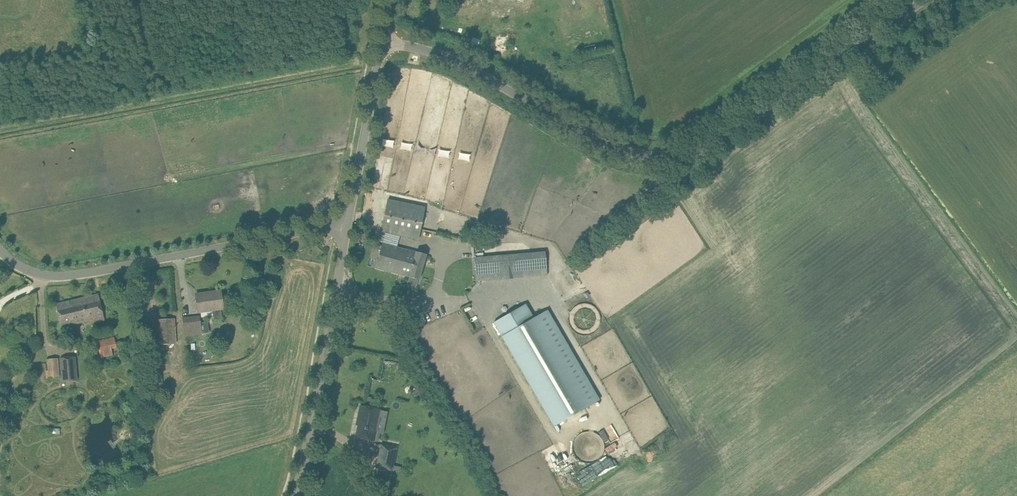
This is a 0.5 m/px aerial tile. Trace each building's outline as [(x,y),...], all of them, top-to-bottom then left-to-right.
[(381,243),(375,267),(410,277),(408,284),(416,287),(418,279),(419,279),(426,255),(397,247),(400,235),(418,239),(425,207),(387,199),(381,231),(386,232),(382,243),(381,243)] [(547,275),(545,252),(474,258),(476,281),(507,279),(547,275)] [(258,279),(259,287),(272,285),(271,277),(258,279)] [(197,296),(196,294),(197,304),(198,312),(212,310),(213,319),(222,318),(221,308),(223,308),(220,291),(211,292),(212,294),(197,296)] [(104,320),(98,294),(55,304),(61,327),(92,320),(93,323),(104,320)] [(614,342),(611,337),(575,358),(547,310),(533,318),(529,310),(522,315),(518,308),(493,323),(554,426),(600,400),(587,377),(597,371),(638,443),(664,428),(629,368),(643,360),(628,334),(614,342)] [(201,334),(201,326),(199,316),(183,318),(185,336),(201,334)] [(174,318),(158,319),(160,345),(176,344),(174,318)] [(111,350),(115,349),(113,338),(97,342),(101,357),(112,355),(111,350)] [(62,382),(77,381),(75,357),(60,358),(62,382)] [(46,358),(46,377),(59,376),(58,358),(46,358)] [(161,375),(154,376),(155,394),(163,394),(161,375)] [(360,420),(356,436),(377,440),(379,433),(383,433),(387,411),(360,406),(357,420),(360,420)] [(381,444),(377,467),(392,470),(396,447),(381,444)]
